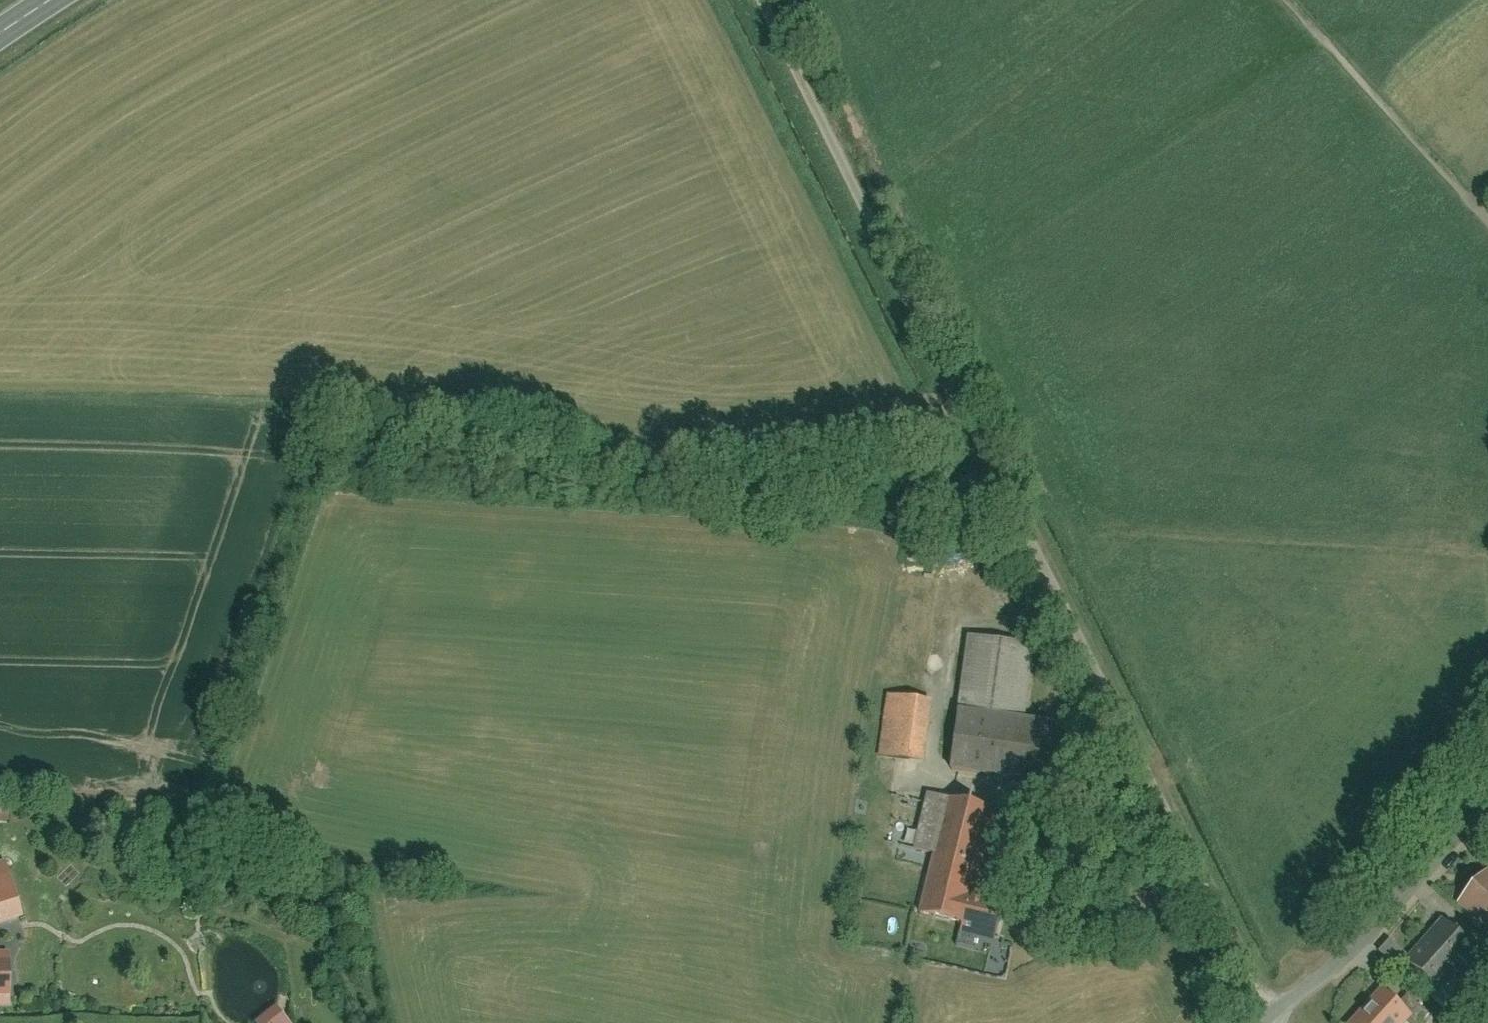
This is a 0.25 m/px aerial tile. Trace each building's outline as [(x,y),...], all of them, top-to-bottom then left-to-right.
[(971,637),(955,769),(1060,782),(1067,721),(1027,716),(1036,645),(971,637)] [(883,695),(877,758),(920,762),(926,699),(883,695)] [(940,795),(916,911),(958,920),(957,929),(997,938),(1006,896),(982,891),(1000,808),(940,795)] [(1459,901),(1487,926),(1487,873),(1486,871),(1459,901)] [(10,872),(0,875),(0,921),(23,914),(10,872)] [(1441,919),(1405,962),(1440,992),(1477,949),(1441,919)] [(1348,1022),(1407,1022),(1411,1018),(1379,989),(1348,1022)] [(276,1003),(254,1020),(256,1022),(291,1022),(276,1003)]
